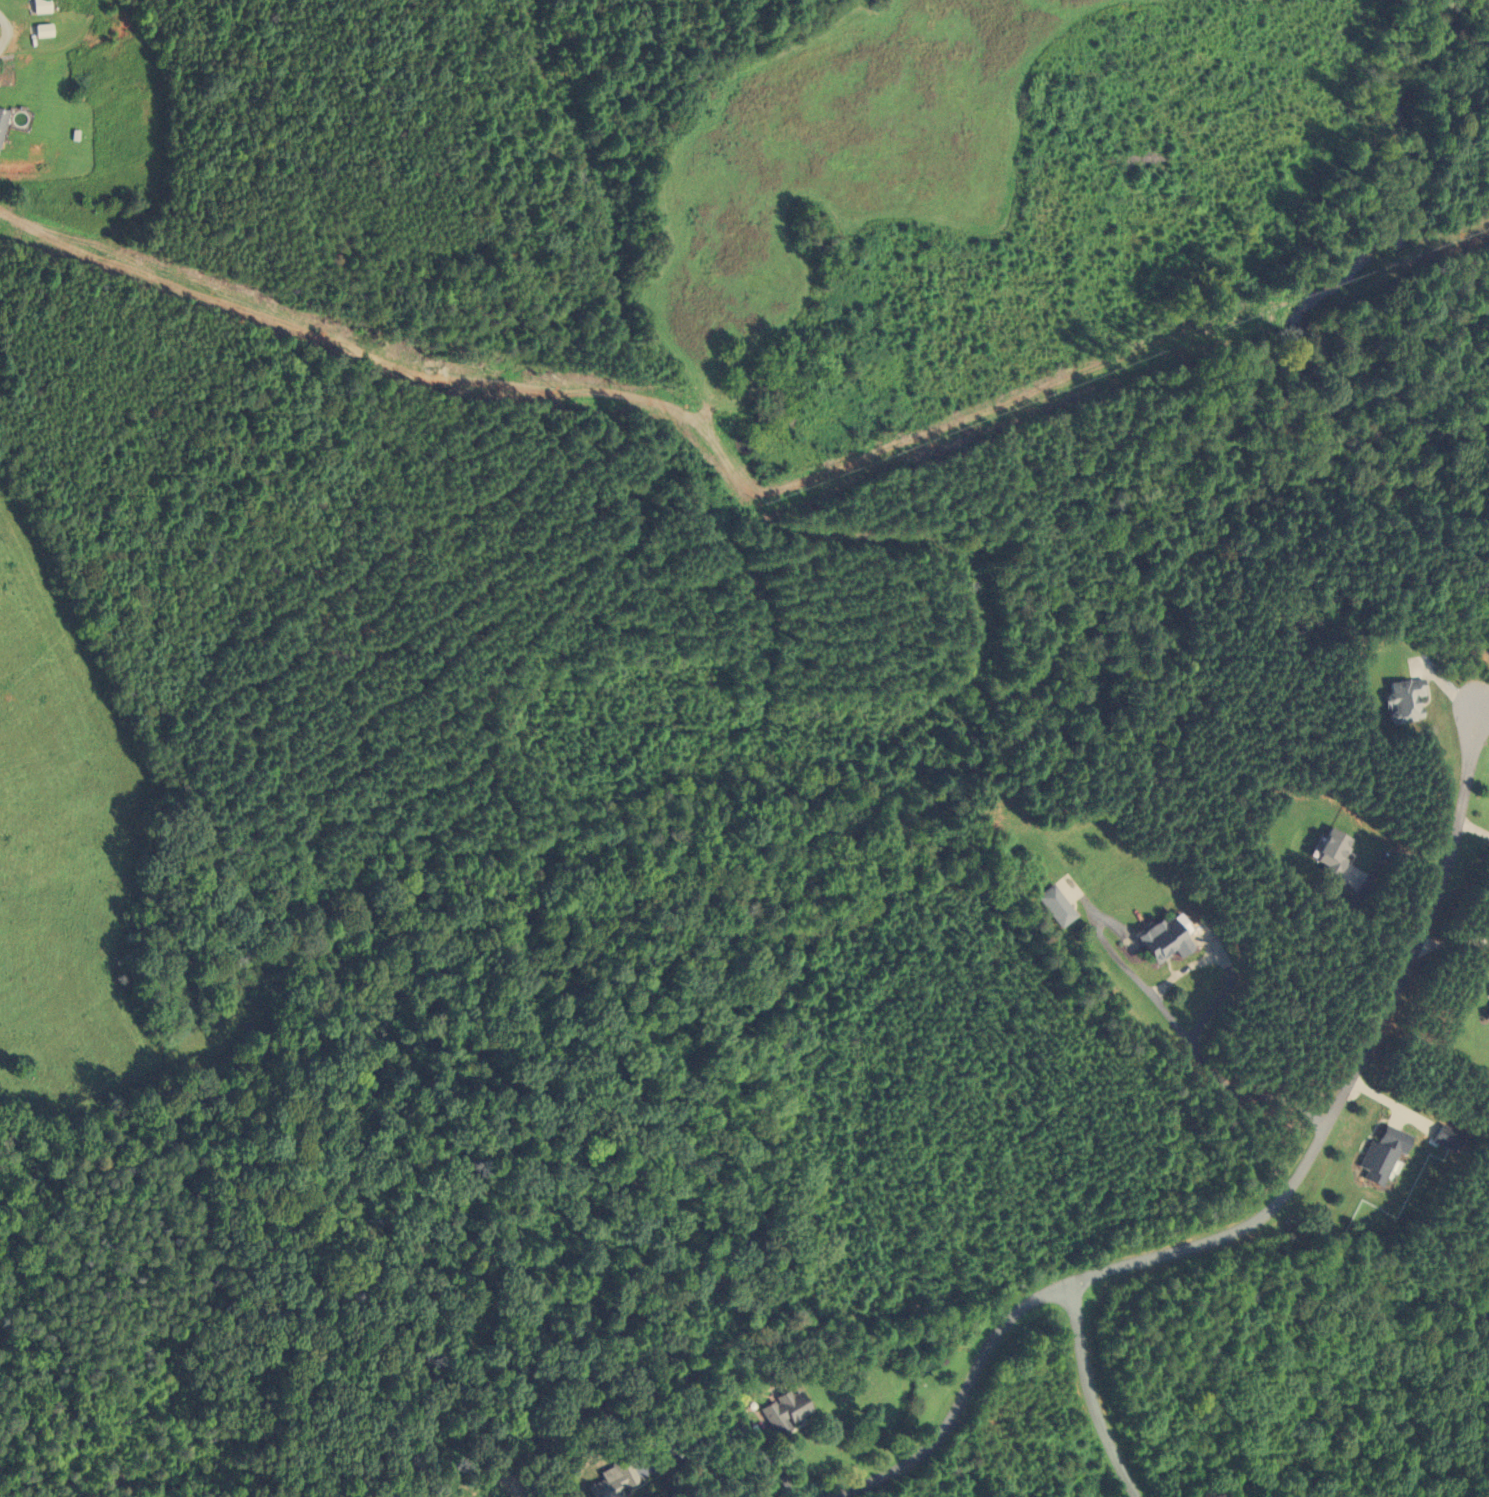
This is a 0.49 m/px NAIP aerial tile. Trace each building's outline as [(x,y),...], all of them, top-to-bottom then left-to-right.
[(26,14),(46,14),(46,0),(26,0),(26,14)] [(29,37),(50,37),(50,26),(29,26),(29,37)] [(1381,682),(1386,722),(1416,719),(1414,697),(1423,696),(1421,678),(1381,682)] [(1318,865),(1315,873),(1332,879),(1349,839),(1320,827),(1306,860),(1318,865)] [(1074,916),(1049,883),(1032,896),(1058,929),(1074,916)] [(1168,951),(1176,959),(1190,945),(1158,914),(1131,942),(1155,965),(1168,951)] [(1488,1024),(1488,996),(1479,1020),(1488,1024)] [(1379,1189),(1404,1134),(1377,1122),(1356,1168),(1362,1171),(1359,1180),(1379,1189)] [(1427,1142),(1454,1157),(1464,1139),(1436,1124),(1427,1142)] [(794,1387),(758,1406),(774,1437),(788,1429),(786,1424),(807,1413),(794,1387)] [(632,1483),(622,1458),(594,1470),(599,1481),(583,1487),(587,1496),(617,1496),(615,1490),(632,1483)]
